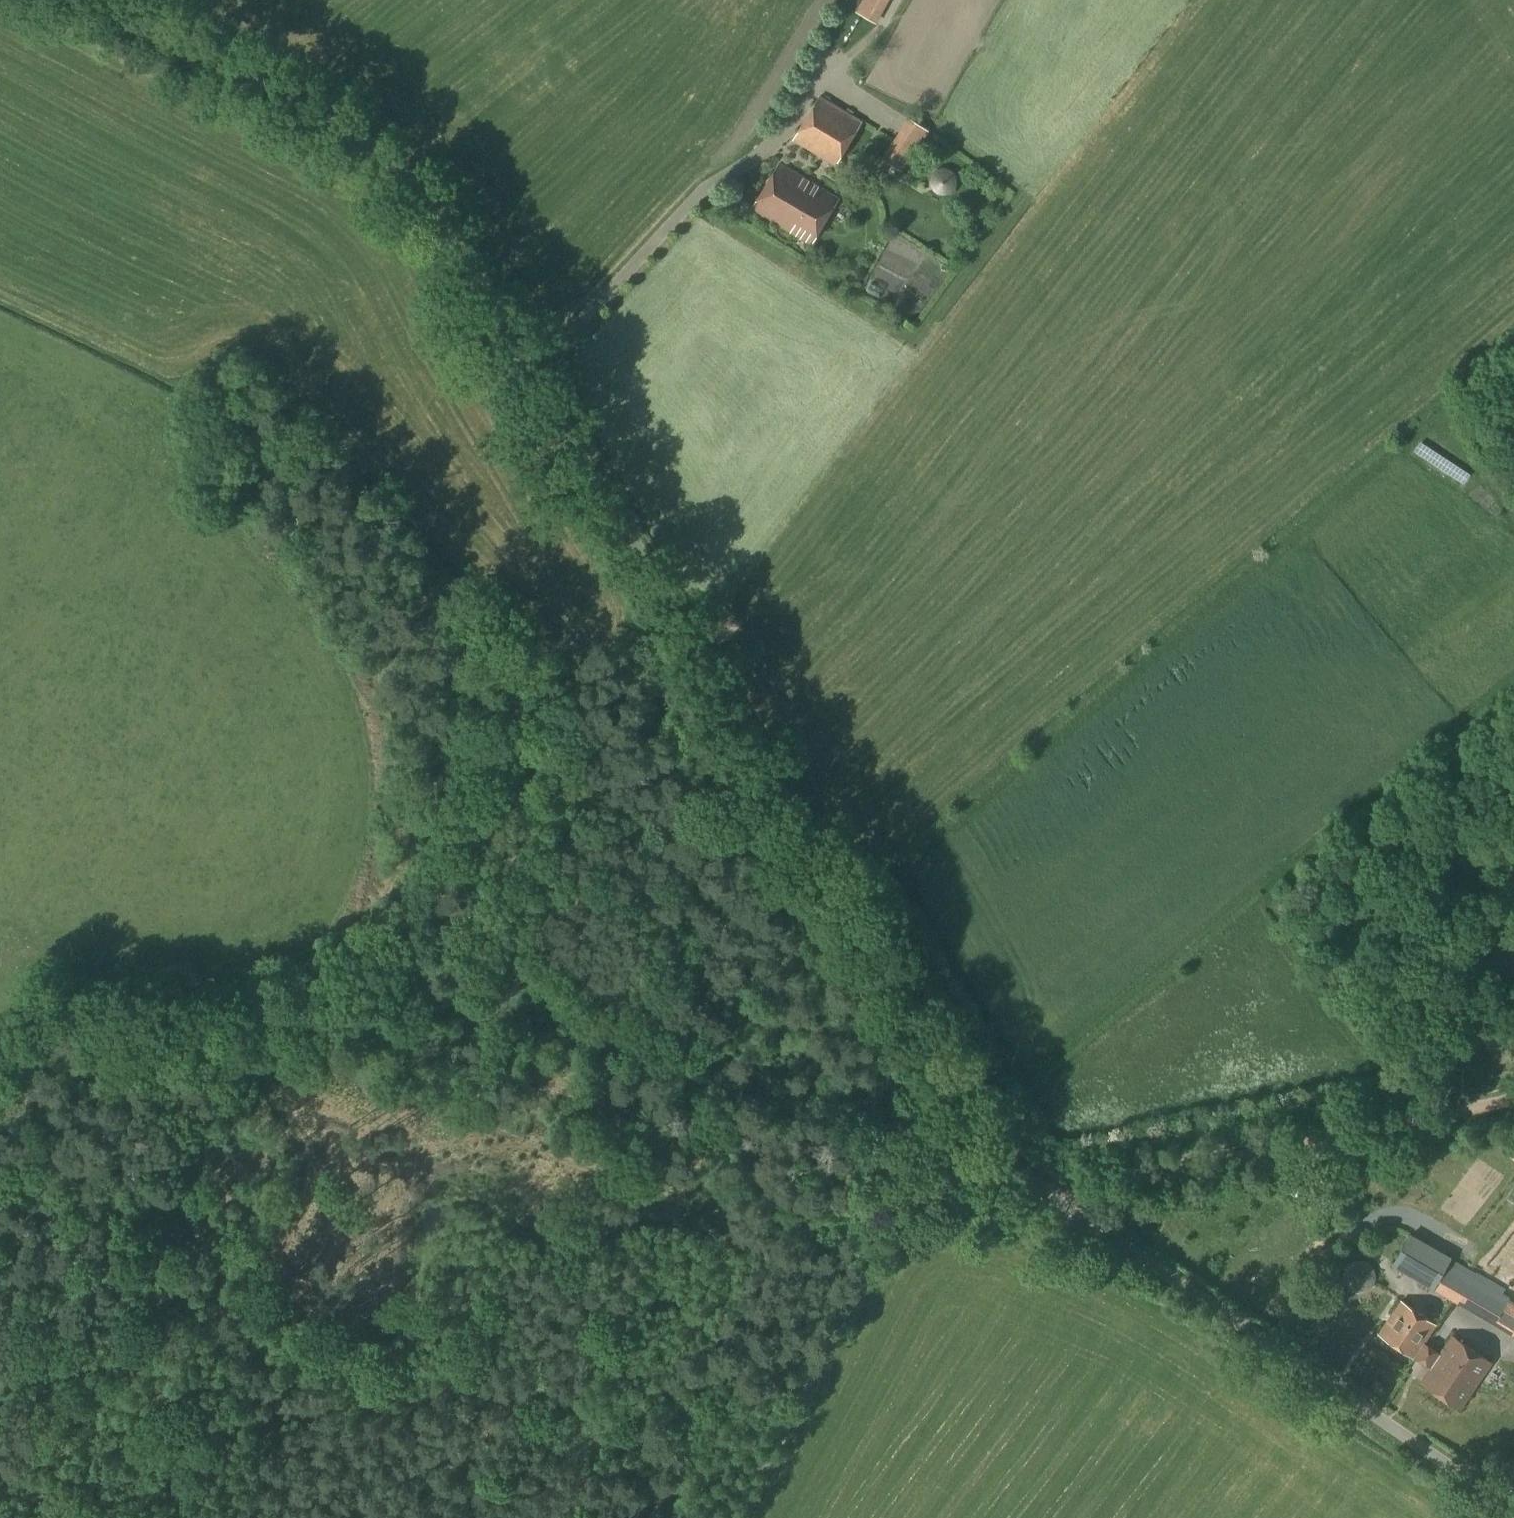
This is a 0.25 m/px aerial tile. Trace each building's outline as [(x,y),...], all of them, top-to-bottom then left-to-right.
[(875,22),(887,0),(862,0),(855,12),(875,22)] [(794,139),(836,165),(862,122),(819,96),(794,139)] [(880,157),(902,172),(929,131),(908,117),(880,157)] [(752,208),(812,244),(839,199),(779,163),(752,208)] [(938,194),(942,195),(946,195),(950,193),(954,190),(956,187),(957,184),(957,181),(957,176),(955,174),(954,172),(951,170),(946,168),(943,168),(939,168),(936,169),(933,171),(931,174),(930,177),(929,182),(930,186),(931,189),(935,192),(938,194)] [(1423,475),(1475,499),(1484,481),(1431,457),(1423,475)] [(1330,1259),(1338,1249),(1328,1239),(1319,1249),(1330,1259)] [(1417,1246),(1403,1264),(1425,1281),(1439,1263),(1417,1246)] [(1373,1276),(1372,1269),(1370,1266),(1367,1263),(1362,1260),(1356,1259),(1351,1260),(1347,1262),(1344,1264),(1341,1269),(1340,1276),(1341,1283),(1345,1288),(1350,1292),(1356,1293),(1363,1292),(1368,1288),(1372,1283),(1373,1276)] [(1436,1289),(1456,1300),(1495,1323),(1510,1297),(1503,1293),(1506,1289),(1454,1260),(1452,1264),(1450,1263),(1436,1289)] [(1415,1356),(1423,1342),(1436,1324),(1401,1300),(1379,1333),(1414,1357),(1415,1356)] [(1423,1342),(1415,1356),(1431,1367),(1426,1375),(1421,1382),(1459,1408),(1491,1362),(1453,1336),(1440,1354),(1423,1342)]
